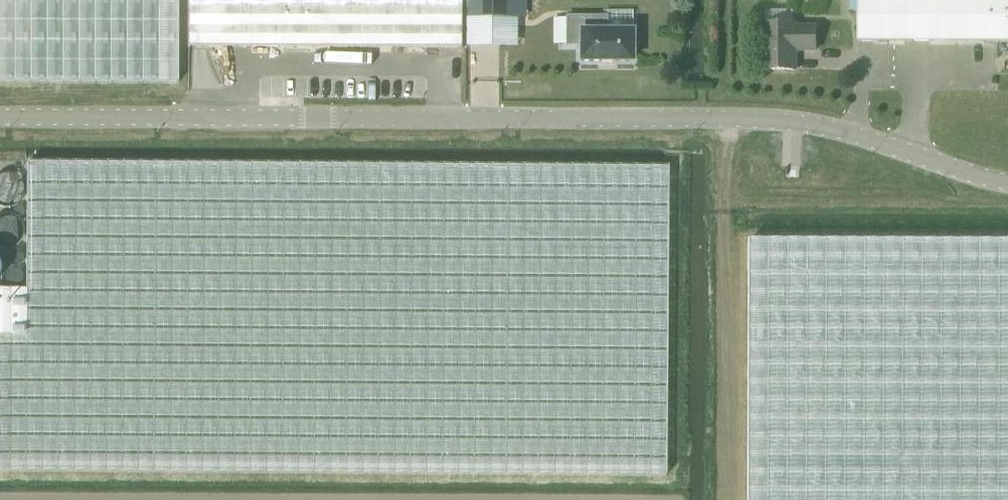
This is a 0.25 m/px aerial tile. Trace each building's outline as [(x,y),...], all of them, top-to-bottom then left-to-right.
[(178,81),(178,0),(0,0),(0,81),(178,81)] [(466,16),(518,16),(518,0),(466,0),(466,16)] [(858,40),(1007,40),(1007,0),(858,0),(858,40)] [(460,46),(460,7),(188,7),(188,46),(460,46)] [(632,61),(632,30),(599,30),(599,16),(566,16),(566,45),(580,45),(580,61),(632,61)] [(796,49),(816,49),(816,25),(796,25),(796,22),(764,22),(764,68),(796,68),(796,49)] [(665,474),(667,166),(26,162),(25,288),(0,288),(0,470),(665,474)] [(750,240),(749,499),(1007,499),(1007,240),(750,240)]
